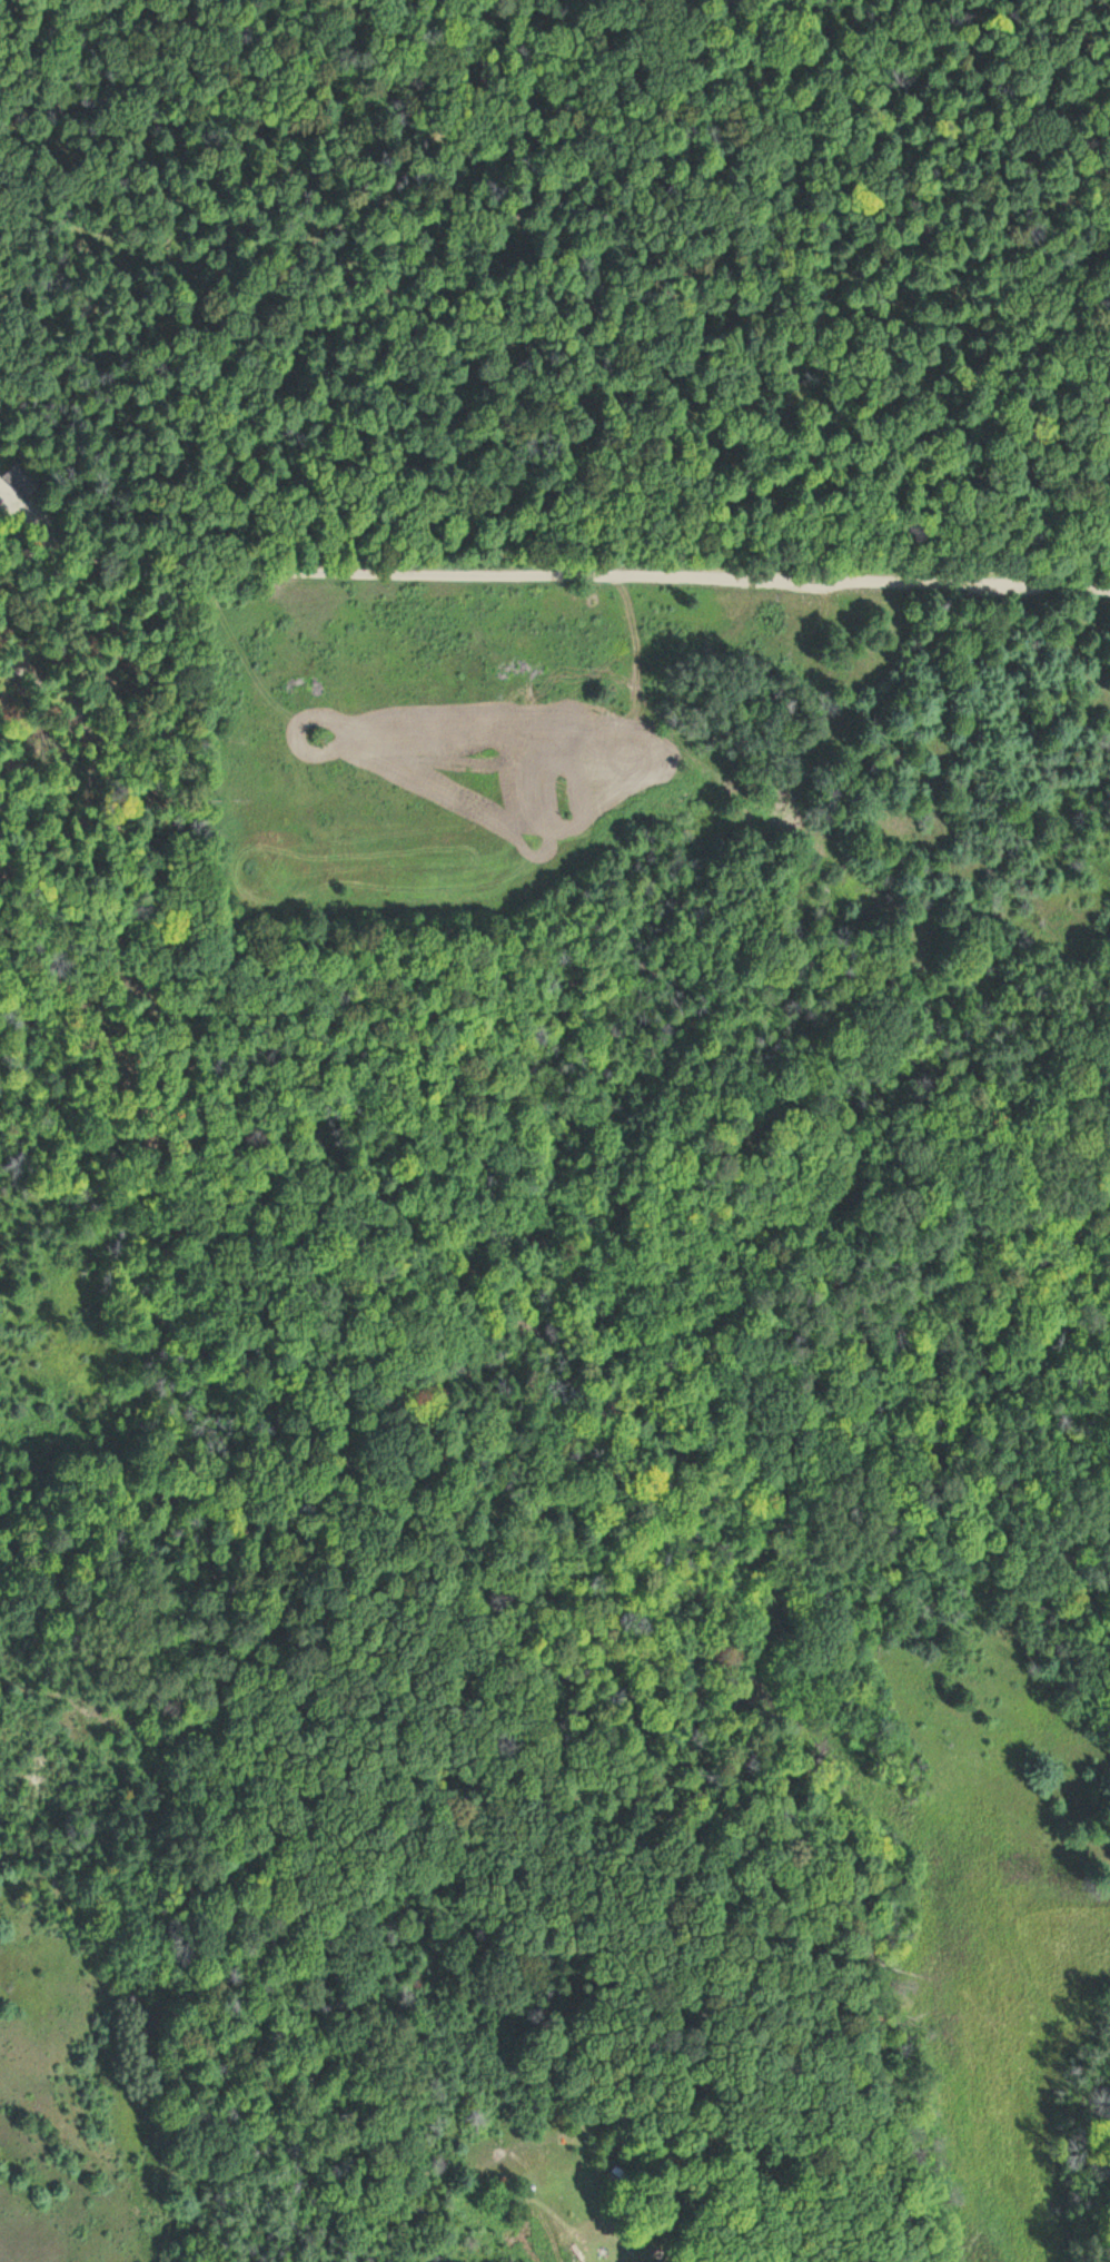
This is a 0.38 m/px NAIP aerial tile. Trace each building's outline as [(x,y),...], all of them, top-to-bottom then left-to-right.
[(38,485),(15,464),(2,478),(24,499),(38,485)]
